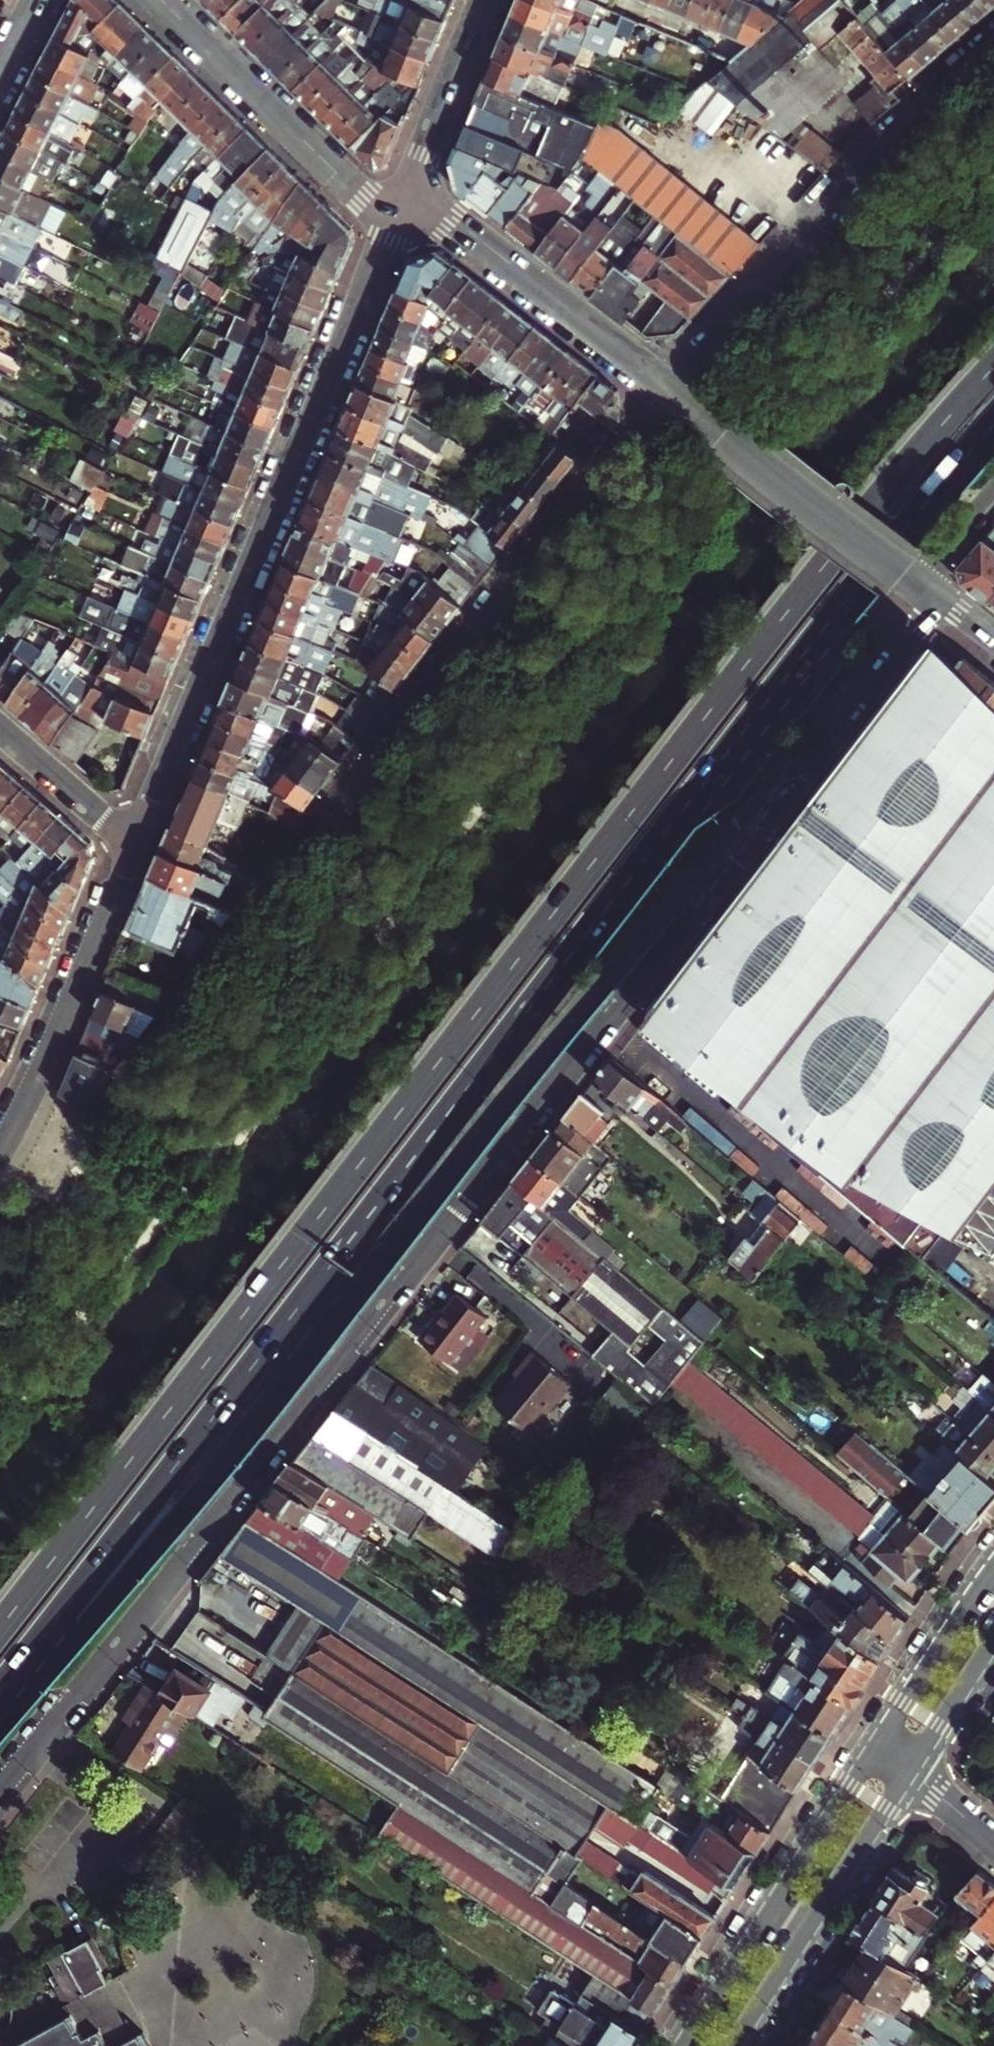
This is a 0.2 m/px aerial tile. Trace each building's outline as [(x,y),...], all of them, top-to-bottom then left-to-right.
[(72,46),(80,29),(89,12),(77,0),(75,0),(55,38),(72,46)] [(130,12),(118,0),(77,0),(89,12),(93,15),(101,24),(96,29),(89,36),(97,45),(102,40),(130,12)] [(223,19),(242,0),(213,0),(208,5),(223,19)] [(238,34),(271,0),(242,0),(223,19),(238,34)] [(252,48),(291,9),(283,0),(271,0),(238,34),(252,48)] [(300,17),(310,8),(301,0),(300,0),(291,9),(300,17)] [(333,20),(342,0),(328,0),(315,12),(326,17),(333,20)] [(446,20),(401,0),(378,0),(373,12),(438,39),(446,20)] [(453,3),(447,0),(401,0),(446,20),(453,3)] [(597,27),(589,23),(591,19),(586,17),(588,12),(576,7),(572,16),(530,0),(520,0),(512,17),(580,44),(603,53),(615,26),(600,20),(597,27)] [(605,8),(587,0),(530,0),(572,16),(576,7),(588,12),(586,17),(591,19),(589,23),(597,27),(600,20),(605,8)] [(671,9),(675,0),(654,0),(653,2),(671,9)] [(688,16),(695,0),(675,0),(671,9),(688,16)] [(705,23),(715,0),(695,0),(688,16),(705,23)] [(723,30),(736,0),(715,0),(705,23),(723,30)] [(739,37),(755,0),(736,0),(723,30),(739,37)] [(739,37),(753,42),(788,12),(802,0),(755,0),(739,37)] [(874,37),(842,0),(802,0),(788,12),(822,52),(841,35),(877,77),(870,83),(874,89),(854,106),(871,126),(899,102),(893,94),(910,80),(874,37)] [(956,41),(925,6),(920,0),(901,0),(897,4),(899,6),(940,54),(956,41)] [(970,29),(946,0),(932,0),(925,6),(956,41),(970,29)] [(986,15),(973,0),(946,0),(970,29),(986,15)] [(993,9),(993,0),(973,0),(986,15),(993,9)] [(925,67),(940,54),(899,6),(884,19),(888,24),(925,67)] [(252,48),(267,62),(306,22),(315,13),(310,8),(300,17),(291,9),(252,48)] [(430,59),(438,39),(373,12),(371,11),(362,32),(430,59)] [(84,31),(89,23),(93,15),(89,12),(80,29),(84,31)] [(108,64),(117,55),(145,27),(130,12),(102,40),(110,48),(106,52),(101,57),(105,61),(108,64)] [(812,124),(849,84),(822,52),(788,12),(753,42),(709,79),(794,143),(812,124)] [(96,29),(101,24),(93,15),(89,23),(96,29)] [(331,27),(336,21),(333,20),(326,17),(324,20),(331,27)] [(572,63),(580,44),(512,17),(504,36),(572,63)] [(267,62),(281,76),(331,27),(324,20),(314,30),(306,22),(267,62)] [(341,44),(345,41),(339,34),(348,26),(336,21),(331,27),(281,76),(296,91),(335,51),(341,44)] [(910,80),(925,67),(888,24),(874,37),(910,80)] [(414,83),(419,85),(430,59),(362,32),(348,26),(339,34),(345,41),(350,36),(358,42),(371,48),(365,62),(375,66),(386,70),(395,75),(410,81),(414,83)] [(117,55),(133,70),(160,42),(145,27),(117,55)] [(582,77),(585,68),(572,63),(504,36),(495,57),(563,84),(569,72),(582,77)] [(97,84),(108,64),(105,61),(101,57),(106,52),(97,45),(91,57),(72,46),(55,38),(45,57),(95,83),(97,84)] [(139,94),(148,85),(176,57),(160,42),(133,70),(119,83),(135,98),(139,94)] [(349,64),(355,57),(348,51),(341,44),(335,51),(349,64)] [(355,57),(358,54),(352,47),(348,51),(355,57)] [(296,91),(310,104),(349,64),(335,51),(296,91)] [(36,76),(85,102),(95,83),(45,57),(36,76)] [(148,85),(163,100),(190,72),(176,57),(148,85)] [(540,90),(558,97),(563,84),(495,57),(486,79),(535,100),(540,90)] [(310,104),(324,118),(363,77),(370,70),(375,66),(365,62),(356,71),(349,64),(310,104)] [(324,118),(338,132),(388,82),(395,75),(386,70),(378,79),(371,85),(363,77),(324,118)] [(371,85),(378,79),(370,70),(363,77),(371,85)] [(163,100),(178,114),(206,86),(190,72),(163,100)] [(409,89),(406,86),(395,75),(388,82),(402,96),(409,89)] [(90,104),(85,102),(36,76),(26,95),(81,123),(90,104)] [(599,118),(596,125),(535,100),(486,79),(467,124),(524,148),(574,170),(582,159),(599,172),(619,188),(635,200),(655,216),(681,182),(599,118)] [(338,132),(353,146),(402,96),(388,82),(338,132)] [(377,170),(386,167),(403,122),(419,85),(414,83),(409,89),(402,96),(353,146),(377,170)] [(178,114),(193,130),(221,102),(206,86),(178,114)] [(152,120),(157,111),(154,108),(139,94),(135,98),(129,104),(151,119),(152,120)] [(81,124),(81,123),(26,95),(17,113),(53,132),(69,141),(72,142),(81,124)] [(182,145),(194,157),(236,116),(221,102),(193,130),(186,137),(187,139),(182,145)] [(68,143),(69,141),(53,132),(17,113),(7,132),(66,162),(70,154),(64,151),(68,143)] [(194,157),(207,170),(249,129),(236,116),(194,157)] [(457,147),(515,170),(524,148),(467,124),(457,147)] [(828,171),(845,153),(812,124),(794,143),(793,144),(828,171)] [(120,144),(132,150),(143,132),(131,125),(120,144)] [(233,169),(242,178),(270,149),(249,129),(207,170),(192,185),(178,215),(157,259),(184,272),(189,263),(212,214),(195,206),(202,191),(207,195),(221,181),(233,169)] [(66,162),(7,132),(0,146),(0,153),(49,180),(56,183),(67,163),(66,162)] [(67,163),(74,166),(82,150),(68,143),(64,151),(70,154),(66,162),(67,163)] [(524,148),(515,170),(457,147),(451,161),(460,191),(467,197),(487,172),(509,189),(522,173),(543,182),(559,188),(574,170),(524,148)] [(229,206),(238,215),(287,166),(270,149),(242,178),(230,190),(217,203),(212,214),(216,218),(229,206)] [(49,180),(0,153),(0,178),(40,199),(49,180)] [(594,178),(599,172),(582,159),(574,170),(594,178)] [(266,233),(285,206),(302,181),(287,166),(238,215),(241,218),(258,235),(251,245),(255,249),(266,233)] [(221,181),(230,190),(242,178),(233,169),(221,181)] [(467,197),(489,214),(509,189),(487,172),(467,197)] [(537,252),(558,267),(619,188),(599,172),(594,178),(589,186),(537,252)] [(489,214),(507,228),(543,182),(522,173),(509,189),(489,214)] [(40,199),(0,178),(0,207),(35,224),(47,231),(54,218),(44,213),(49,203),(40,199)] [(507,228),(537,252),(589,186),(578,178),(552,212),(546,206),(559,188),(543,182),(507,228)] [(273,240),(287,227),(317,196),(302,181),(285,206),(266,233),(273,240)] [(655,216),(678,234),(705,200),(681,182),(655,216)] [(574,280),(614,228),(635,200),(619,188),(558,267),(574,280)] [(287,227),(301,241),(331,210),(317,196),(287,227)] [(732,276),(762,244),(705,200),(678,234),(732,276)] [(35,224),(0,207),(0,230),(20,240),(23,235),(28,237),(35,224)] [(340,272),(353,242),(351,229),(331,210),(301,241),(295,247),(292,255),(299,258),(301,254),(340,272)] [(683,331),(732,276),(678,234),(655,216),(634,243),(594,296),(626,321),(651,288),(668,301),(643,334),(649,338),(670,336),(683,331)] [(574,280),(594,296),(634,243),(614,228),(574,280)] [(10,259),(20,240),(0,230),(0,254),(10,259)] [(20,240),(25,243),(28,237),(23,235),(20,240)] [(35,267),(25,261),(32,247),(25,243),(20,240),(10,259),(21,265),(33,271),(35,267)] [(294,273),(332,291),(340,272),(301,254),(299,258),(292,255),(295,247),(284,252),(279,268),(294,273)] [(434,298),(430,295),(455,264),(438,251),(411,259),(398,289),(429,302),(430,303),(434,298)] [(10,259),(0,254),(0,277),(12,283),(14,278),(21,265),(10,259)] [(198,289),(206,275),(189,263),(184,272),(182,276),(198,289)] [(454,316),(447,310),(473,278),(455,264),(430,295),(434,298),(430,303),(441,311),(437,316),(441,319),(439,321),(446,326),(454,316)] [(232,294),(234,294),(246,277),(249,272),(252,267),(245,265),(226,291),(232,294)] [(249,272),(253,275),(257,269),(256,270),(252,267),(249,272)] [(324,309),(332,291),(294,273),(279,268),(275,267),(264,290),(282,297),(284,292),(324,309)] [(248,283),(253,285),(257,279),(253,275),(250,280),(248,283)] [(12,283),(0,277),(0,285),(10,290),(14,284),(12,283)] [(24,289),(27,284),(14,278),(12,283),(14,284),(24,289)] [(441,332),(467,352),(505,303),(473,278),(447,310),(454,316),(446,326),(441,332)] [(10,290),(24,297),(27,291),(24,289),(14,284),(10,290)] [(252,302),(258,305),(264,290),(258,288),(252,302)] [(151,307),(162,313),(172,295),(160,289),(151,307)] [(437,316),(441,311),(430,303),(429,302),(398,289),(389,309),(421,322),(435,328),(441,332),(446,326),(439,321),(441,319),(437,316)] [(316,329),(324,309),(284,292),(282,297),(264,290),(258,305),(316,329)] [(222,297),(229,300),(232,294),(226,291),(222,297)] [(232,308),(227,306),(229,300),(222,297),(217,304),(214,309),(229,316),(232,308)] [(18,308),(2,300),(0,304),(0,309),(14,316),(18,308)] [(465,354),(480,366),(521,315),(505,303),(467,352),(465,354)] [(307,348),(316,329),(258,305),(250,324),(307,348)] [(441,332),(435,328),(421,322),(389,309),(381,328),(431,349),(441,332)] [(479,367),(495,380),(536,327),(521,315),(480,366),(479,367)] [(299,368),(307,348),(250,324),(229,316),(224,327),(230,329),(250,338),(247,346),(299,368)] [(495,380),(511,392),(552,339),(536,327),(495,380)] [(421,368),(431,349),(381,328),(373,348),(421,368)] [(247,346),(250,338),(230,329),(226,337),(233,340),(247,346)] [(505,400),(520,412),(568,351),(552,339),(511,392),(505,400)] [(291,388),(299,368),(247,346),(233,340),(229,348),(234,351),(229,362),(291,388)] [(13,359),(16,352),(0,343),(0,352),(13,359)] [(418,387),(426,370),(421,368),(373,348),(366,365),(418,387)] [(541,398),(551,406),(584,363),(568,351),(520,412),(526,417),(541,398)] [(282,409),(291,388),(229,362),(221,383),(282,409)] [(550,435),(552,437),(599,375),(584,363),(551,406),(536,425),(550,435)] [(411,405),(418,387),(366,365),(358,384),(411,405)] [(587,464),(622,420),(619,390),(599,375),(552,437),(579,458),(587,464)] [(211,401),(219,404),(224,392),(218,390),(221,383),(217,381),(209,400),(211,401)] [(275,427),(282,409),(221,383),(218,390),(224,392),(219,404),(275,427)] [(465,448),(412,415),(415,407),(411,405),(358,384),(349,406),(403,429),(456,462),(465,448)] [(139,418),(146,421),(160,402),(152,399),(150,402),(139,418)] [(266,447),(275,427),(219,404),(211,401),(208,407),(217,411),(212,424),(266,447)] [(434,456),(399,438),(403,429),(349,406),(340,428),(393,450),(416,463),(435,473),(438,468),(431,464),(434,456)] [(206,422),(212,424),(217,411),(208,407),(203,420),(206,422)] [(194,433),(201,435),(206,422),(203,420),(200,419),(194,433)] [(258,467),(266,447),(212,424),(206,422),(201,435),(194,433),(180,427),(177,434),(196,441),(258,467)] [(407,484),(416,463),(393,450),(340,428),(330,452),(407,484)] [(533,457),(561,480),(579,458),(552,437),(550,435),(533,457)] [(249,487),(258,467),(196,441),(193,448),(201,452),(196,465),(197,465),(249,487)] [(187,461),(196,465),(201,452),(193,448),(187,461)] [(425,491),(407,484),(330,452),(320,475),(415,514),(422,517),(424,512),(421,511),(423,506),(419,504),(425,491)] [(543,503),(561,480),(533,457),(515,480),(543,503)] [(185,469),(194,472),(197,465),(196,465),(187,461),(178,458),(171,475),(180,479),(185,469)] [(242,505),(249,487),(197,465),(194,472),(185,469),(180,479),(204,490),(242,505)] [(173,497),(177,486),(180,479),(171,475),(164,494),(173,497)] [(410,526),(415,514),(320,475),(311,498),(365,521),(369,511),(393,521),(392,523),(398,525),(400,521),(410,526)] [(527,524),(543,503),(515,480),(505,493),(498,502),(527,524)] [(234,524),(242,505),(204,490),(201,496),(177,486),(173,497),(234,524)] [(226,542),(234,524),(173,497),(164,494),(155,513),(165,516),(226,542)] [(399,562),(400,563),(410,540),(365,521),(311,498),(301,521),(356,544),(369,550),(374,552),(388,557),(399,562)] [(510,546),(527,524),(498,502),(493,508),(481,524),(510,546)] [(219,560),(226,542),(165,516),(157,534),(162,537),(219,560)] [(493,567),(510,546),(481,524),(474,518),(458,540),(461,542),(493,567)] [(347,564),(354,548),(356,544),(301,521),(292,541),(347,564)] [(991,602),(993,598),(993,537),(990,534),(961,567),(964,581),(991,602)] [(211,579),(219,560),(162,537),(159,544),(146,539),(141,550),(166,560),(173,563),(211,579)] [(344,572),(347,564),(292,541),(284,560),(339,584),(344,572)] [(478,586),(493,567),(461,542),(446,561),(478,586)] [(368,554),(369,550),(356,544),(354,548),(368,554)] [(367,567),(378,571),(388,557),(374,552),(367,567)] [(203,597),(211,579),(173,563),(170,569),(163,566),(137,556),(132,568),(142,572),(151,576),(203,597)] [(163,566),(170,569),(173,563),(166,560),(163,566)] [(374,599),(362,594),(339,584),(284,560),(276,580),(345,609),(353,612),(356,605),(369,611),(374,599)] [(464,605),(478,586),(446,561),(432,580),(464,605)] [(450,622),(464,605),(432,580),(419,571),(400,563),(399,562),(390,583),(418,597),(450,622)] [(111,583),(114,577),(99,571),(96,576),(111,583)] [(139,579),(148,583),(151,576),(142,572),(139,579)] [(339,584),(362,594),(367,582),(344,572),(339,584)] [(195,617),(203,597),(151,576),(148,583),(139,579),(123,573),(118,585),(143,595),(195,617)] [(343,615),(345,609),(276,580),(268,600),(321,622),(331,626),(334,619),(337,612),(343,615)] [(437,640),(450,622),(418,597),(390,583),(382,602),(398,609),(437,640)] [(9,608),(21,613),(28,593),(21,590),(9,608)] [(179,656),(187,636),(120,609),(88,595),(80,615),(103,624),(179,656)] [(187,636),(195,617),(143,595),(139,603),(126,597),(120,609),(187,636)] [(366,618),(374,621),(382,602),(374,599),(369,611),(366,618)] [(316,634),(321,622),(268,600),(260,619),(312,641),(335,650),(338,643),(330,640),(316,634)] [(424,656),(437,640),(398,609),(382,602),(374,621),(396,635),(424,656)] [(18,641),(34,618),(21,613),(9,608),(0,621),(0,625),(18,641)] [(250,642),(303,664),(312,641),(260,619),(250,642)] [(350,633),(353,626),(334,619),(331,626),(335,627),(350,633)] [(412,672),(424,656),(396,635),(374,621),(366,640),(385,651),(412,672)] [(316,634),(330,640),(335,627),(331,626),(321,622),(316,634)] [(171,675),(179,656),(103,624),(96,639),(95,643),(112,651),(171,675)] [(22,716),(37,729),(74,672),(68,667),(86,640),(83,638),(75,635),(60,657),(57,663),(61,667),(59,671),(54,667),(22,716)] [(95,643),(96,639),(85,635),(83,638),(86,640),(94,643),(95,643)] [(27,654),(34,661),(46,644),(48,642),(42,637),(38,642),(36,640),(27,654)] [(399,689),(412,672),(385,651),(366,640),(358,660),(366,663),(378,673),(399,689)] [(242,660),(295,683),(303,664),(250,642),(242,660)] [(7,703),(22,716),(54,667),(49,662),(55,653),(46,644),(34,661),(29,669),(7,703)] [(937,647),(700,945),(704,948),(641,1027),(926,1254),(993,1168),(993,681),(964,658),(959,664),(937,647)] [(155,712),(171,675),(112,651),(91,685),(155,712)] [(7,703),(29,669),(21,662),(10,653),(3,664),(0,669),(0,697),(7,703)] [(54,667),(57,663),(60,657),(55,653),(49,662),(54,667)] [(29,669),(34,661),(27,654),(21,662),(29,669)] [(310,710),(317,692),(295,683),(242,660),(235,679),(288,701),(299,706),(310,710)] [(53,743),(71,716),(76,710),(69,704),(79,689),(75,686),(85,671),(79,665),(74,672),(37,729),(53,743)] [(361,695),(383,709),(399,689),(378,673),(361,695)] [(283,712),(288,701),(235,679),(225,702),(289,729),(292,724),(295,717),(283,712)] [(145,736),(155,712),(91,685),(85,695),(78,707),(145,736)] [(76,710),(78,707),(85,695),(79,689),(69,704),(76,710)] [(371,725),(383,709),(361,695),(348,711),(371,725)] [(283,712),(295,717),(299,706),(288,701),(283,712)] [(282,748),(289,729),(225,702),(217,721),(282,748)] [(353,735),(360,739),(371,725),(348,711),(339,724),(353,735)] [(53,743),(71,759),(91,729),(71,716),(53,743)] [(282,748),(217,721),(209,739),(273,766),(282,748)] [(332,776),(344,760),(327,748),(318,741),(296,732),(289,729),(282,748),(311,760),(332,776)] [(327,748),(344,760),(360,739),(353,735),(348,741),(338,734),(327,748)] [(263,783),(273,766),(209,739),(202,758),(263,783)] [(319,792),(332,776),(311,760),(282,748),(273,766),(301,777),(319,792)] [(287,793),(263,783),(202,758),(194,777),(251,800),(254,793),(261,796),(260,801),(265,803),(263,808),(272,812),(300,833),(315,813),(307,808),(287,793)] [(9,770),(0,762),(0,781),(9,770)] [(307,808),(319,792),(301,777),(273,766),(263,783),(287,793),(307,808)] [(27,785),(9,770),(0,781),(0,815),(27,785)] [(11,836),(44,800),(27,785),(0,815),(0,833),(3,829),(11,836)] [(15,859),(17,860),(59,814),(44,800),(11,836),(2,846),(8,852),(15,859)] [(32,874),(49,857),(76,828),(59,814),(17,860),(32,874)] [(49,857),(82,888),(95,857),(91,841),(76,828),(49,857)] [(223,866),(227,856),(209,844),(172,828),(162,853),(231,882),(254,891),(263,881),(240,865),(237,872),(223,866)] [(226,893),(231,882),(162,853),(152,877),(195,894),(200,882),(226,893)] [(71,913),(82,888),(49,857),(32,874),(71,913)] [(64,932),(71,913),(32,874),(17,860),(15,859),(2,872),(7,878),(64,932)] [(64,932),(7,878),(2,872),(0,874),(0,897),(56,951),(64,932)] [(211,935),(191,926),(198,908),(213,915),(228,926),(238,912),(195,894),(152,877),(130,930),(194,957),(211,935)] [(56,951),(0,897),(0,924),(48,969),(56,951)] [(48,969),(0,924),(0,949),(40,988),(48,969)] [(40,988),(0,949),(0,993),(32,1007),(40,988)] [(160,1015),(171,1000),(111,975),(104,992),(160,1015)] [(144,1036),(160,1015),(104,992),(94,1016),(127,1029),(144,1036)] [(22,1032),(32,1007),(0,993),(0,1033),(4,1024),(22,1032)] [(122,1043),(127,1029),(94,1016),(88,1029),(122,1043)] [(10,1059),(22,1032),(4,1024),(0,1033),(0,1050),(10,1059)] [(61,1093),(88,1108),(132,1051),(122,1043),(88,1029),(61,1093)] [(10,1059),(0,1050),(0,1076),(10,1059)] [(685,1139),(694,1128),(614,1060),(610,1057),(595,1076),(683,1152),(690,1144),(685,1139)] [(608,1107),(586,1088),(582,1093),(604,1112),(608,1107)] [(598,1136),(612,1119),(604,1112),(582,1093),(572,1105),(595,1124),(585,1135),(591,1140),(593,1142),(598,1136)] [(585,1135),(595,1124),(572,1105),(564,1116),(585,1135)] [(614,1159),(604,1150),(593,1142),(591,1140),(585,1135),(564,1116),(533,1156),(581,1198),(614,1159)] [(562,1221),(566,1216),(581,1198),(533,1156),(514,1180),(557,1216),(562,1221)] [(557,1216),(514,1180),(483,1220),(512,1245),(524,1255),(557,1216)] [(744,1204),(749,1208),(765,1189),(760,1184),(744,1204)] [(769,1263),(788,1238),(802,1220),(766,1189),(760,1197),(764,1200),(751,1215),(763,1225),(750,1241),(747,1239),(731,1259),(755,1280),(769,1263)] [(562,1221),(557,1216),(524,1255),(573,1296),(606,1258),(562,1221)] [(781,1266),(783,1268),(799,1248),(788,1238),(769,1263),(778,1270),(781,1266)] [(665,1308),(606,1258),(573,1296),(614,1331),(632,1346),(650,1326),(665,1308)] [(755,1280),(763,1287),(778,1270),(769,1263),(755,1280)] [(420,1340),(451,1363),(487,1316),(456,1293),(444,1309),(420,1340)] [(444,1309),(442,1308),(418,1339),(420,1340),(444,1309)] [(705,1342),(665,1308),(650,1326),(668,1342),(650,1362),(632,1346),(614,1331),(593,1355),(620,1377),(643,1397),(654,1407),(675,1383),(674,1382),(689,1363),(705,1342)] [(572,1383),(533,1352),(515,1374),(518,1376),(495,1404),(531,1433),(572,1383)] [(860,1537),(876,1518),(689,1363),(674,1382),(675,1383),(860,1537)] [(456,1492),(466,1476),(486,1446),(371,1364),(333,1412),(385,1446),(396,1429),(402,1428),(409,1433),(410,1439),(400,1455),(456,1492)] [(984,1375),(973,1387),(959,1375),(955,1379),(975,1395),(993,1412),(993,1384),(984,1375)] [(975,1395),(953,1421),(993,1457),(993,1412),(975,1395)] [(993,1471),(993,1457),(953,1421),(932,1403),(928,1407),(945,1421),(934,1433),(951,1447),(958,1453),(964,1458),(988,1478),(993,1471)] [(314,1437),(429,1512),(492,1552),(509,1526),(456,1492),(400,1455),(385,1446),(333,1412),(314,1437)] [(411,1538),(429,1512),(314,1437),(294,1462),(377,1516),(411,1538)] [(952,1553),(970,1529),(926,1491),(907,1475),(871,1445),(852,1467),(891,1501),(940,1543),(952,1553)] [(970,1529),(993,1501),(993,1483),(988,1478),(964,1458),(958,1453),(951,1447),(944,1455),(929,1474),(936,1480),(926,1491),(970,1529)] [(278,1482),(363,1537),(377,1516),(294,1462),(278,1482)] [(353,1560),(367,1539),(363,1537),(278,1482),(263,1502),(307,1530),(353,1560)] [(908,1581),(940,1543),(891,1501),(876,1518),(860,1537),(864,1540),(857,1550),(868,1559),(864,1564),(891,1586),(901,1574),(908,1581)] [(353,1560),(307,1530),(263,1502),(248,1521),(293,1551),(340,1581),(353,1560)] [(650,1809),(662,1790),(340,1581),(293,1551),(248,1521),(222,1554),(282,1592),(483,1721),(652,1830),(661,1816),(650,1809)] [(895,1640),(909,1619),(840,1561),(827,1551),(810,1572),(855,1608),(895,1640)] [(779,1581),(791,1591),(799,1579),(787,1570),(779,1581)] [(882,1661),(895,1640),(855,1608),(847,1617),(799,1579),(791,1591),(824,1617),(882,1661)] [(451,1772),(483,1721),(282,1592),(250,1642),(296,1672),(451,1772)] [(866,1687),(865,1687),(882,1661),(824,1617),(809,1639),(804,1635),(802,1635),(799,1636),(786,1657),(791,1661),(854,1705),(866,1687)] [(835,1736),(854,1705),(791,1661),(768,1693),(783,1703),(796,1711),(835,1736)] [(208,1672),(200,1684),(179,1671),(164,1694),(191,1712),(210,1724),(233,1688),(208,1672)] [(585,1859),(451,1772),(296,1672),(270,1712),(266,1718),(400,1805),(381,1834),(568,1955),(602,1977),(656,2012),(675,1983),(601,1935),(615,1914),(568,1884),(585,1859)] [(136,1706),(178,1733),(191,1712),(164,1694),(149,1685),(136,1706)] [(817,1762),(835,1736),(796,1711),(786,1727),(773,1719),(753,1706),(752,1708),(738,1699),(732,1707),(746,1716),(817,1762)] [(773,1719),(786,1727),(796,1711),(783,1703),(773,1719)] [(163,1743),(169,1747),(178,1733),(136,1706),(127,1720),(133,1724),(115,1752),(145,1771),(163,1743)] [(749,1756),(800,1789),(817,1762),(746,1716),(739,1727),(759,1741),(749,1756)] [(737,1886),(652,1830),(483,1721),(451,1772),(585,1859),(654,1903),(705,1936),(717,1917),(646,1871),(642,1877),(632,1870),(634,1867),(589,1838),(595,1829),(638,1857),(645,1846),(729,1899),(737,1886)] [(800,1789),(749,1756),(722,1799),(773,1832),(800,1789)] [(759,1852),(773,1832),(722,1799),(687,1776),(679,1787),(698,1799),(691,1808),(706,1818),(759,1852)] [(737,1886),(759,1852),(706,1818),(693,1837),(661,1816),(652,1830),(737,1886)] [(642,1877),(646,1871),(636,1865),(634,1867),(632,1870),(642,1877)] [(940,1915),(920,1901),(929,1887),(926,1886),(931,1879),(916,1869),(912,1877),(909,1875),(908,1876),(896,1869),(876,1901),(925,1933),(931,1926),(936,1920),(940,1915)] [(980,1907),(973,1901),(991,1880),(979,1870),(956,1897),(965,1904),(975,1913),(980,1907)] [(985,1911),(993,1900),(993,1883),(991,1880),(973,1901),(980,1907),(985,1911)] [(945,1927),(965,1904),(956,1897),(940,1915),(936,1920),(945,1927)] [(988,1962),(993,1955),(993,1900),(985,1911),(980,1917),(961,1939),(979,1954),(975,1959),(984,1967),(988,1962)] [(870,1945),(906,1969),(928,1935),(932,1933),(935,1929),(931,1926),(925,1933),(876,1901),(854,1935),(870,1945)] [(689,1962),(705,1936),(654,1903),(637,1928),(689,1962)] [(975,1913),(980,1917),(985,1911),(980,1907),(975,1913)] [(675,1983),(689,1962),(637,1928),(615,1914),(601,1935),(675,1983)] [(932,1933),(936,1937),(945,1927),(936,1920),(931,1926),(935,1929),(932,1933)] [(99,1971),(106,1968),(91,1940),(48,1963),(56,1977),(50,1980),(65,2007),(66,2006),(104,1986),(106,1985),(99,1971)] [(902,1990),(908,1994),(918,1977),(906,1969),(870,1945),(845,1983),(891,2013),(902,2020),(906,2014),(905,2013),(898,2008),(893,2005),(902,1990)] [(602,1977),(588,1998),(643,2033),(656,2012),(602,1977)] [(891,2013),(845,1983),(829,2008),(887,2045),(891,2039),(902,2045),(906,2040),(899,2035),(883,2025),(891,2013)] [(132,2039),(104,1986),(66,2006),(71,2015),(88,2045),(90,2045),(100,2041),(97,2035),(102,2033),(110,2045),(119,2045),(132,2039)] [(643,2033),(588,1998),(582,2007),(555,1990),(541,2011),(553,2019),(547,2030),(555,2036),(571,2045),(634,2045),(643,2033)] [(893,2005),(898,2008),(908,1994),(902,1990),(893,2005)] [(887,2045),(829,2008),(806,2043),(811,2045),(902,2045),(891,2039),(887,2045)] [(883,2025),(899,2035),(907,2023),(902,2020),(891,2013),(883,2025)] [(71,2015),(15,2045),(88,2045),(71,2015)] [(102,2033),(97,2035),(100,2041),(90,2045),(110,2045),(102,2033)] [(146,2041),(142,2033),(132,2039),(119,2045),(149,2045),(146,2041)] [(555,2036),(548,2045),(571,2045),(555,2036)]
